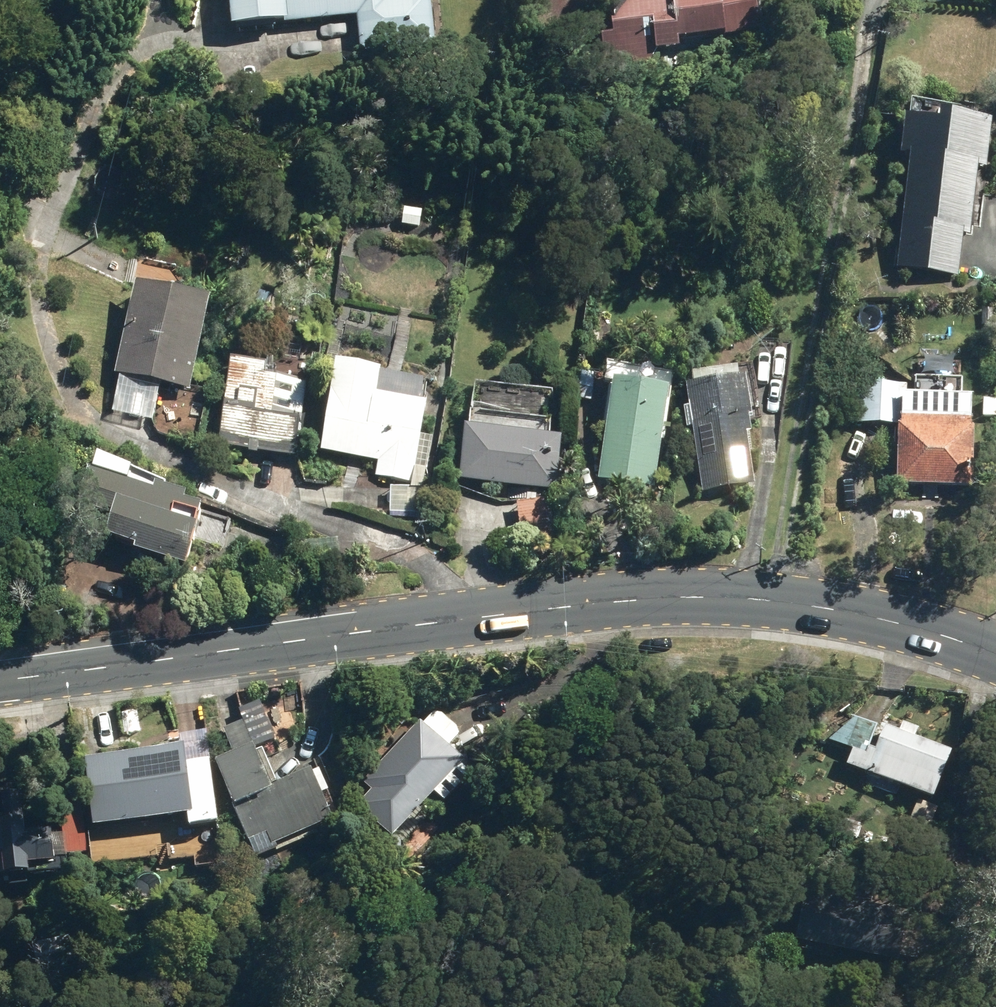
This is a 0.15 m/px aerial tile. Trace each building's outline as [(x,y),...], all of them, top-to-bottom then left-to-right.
[(220,34),(351,21),(354,56),(428,49),(424,0),(217,0),(220,34)] [(619,79),(646,76),(646,67),(663,65),(663,56),(711,53),(710,50),(744,48),(741,0),(598,0),(600,41),(587,41),(590,76),(618,73),(619,79)] [(524,39),(575,48),(581,10),(531,1),(524,39)] [(887,270),(957,277),(960,234),(967,235),(973,168),(981,169),(984,127),(930,122),(929,130),(899,127),(887,270)] [(119,409),(159,418),(170,381),(201,388),(226,292),(151,273),(124,372),(129,373),(119,409)] [(315,375),(290,371),(292,361),(243,351),(227,444),(304,458),(312,416),(307,415),(315,375)] [(383,475),(420,481),(422,467),(433,469),(438,440),(432,439),(440,400),(390,389),(397,364),(348,356),(326,449),(386,459),(383,475)] [(730,385),(729,376),(682,384),(684,394),(677,396),(699,500),(750,488),(740,442),(745,440),(743,429),(746,428),(737,385),(730,385)] [(893,430),(893,433),(890,433),(891,493),(967,493),(968,435),(965,435),(964,407),(957,406),(957,382),(910,382),(909,400),(902,400),(902,389),(872,389),(872,430),(893,430)] [(592,486),(649,492),(659,400),(602,393),(592,486)] [(468,478),(563,488),(570,434),(474,422),(468,478)] [(199,563),(219,502),(201,496),(203,490),(179,483),(179,480),(115,455),(110,471),(103,469),(93,501),(128,512),(121,535),(150,544),(148,548),(199,563)] [(394,510),(436,513),(437,486),(396,484),(394,510)] [(525,501),(529,534),(561,530),(557,496),(525,501)] [(414,705),(420,711),(428,702),(422,697),(414,705)] [(398,720),(405,726),(414,716),(407,710),(398,720)] [(451,713),(441,711),(430,723),(427,720),(374,777),(378,782),(360,801),(377,817),(369,825),(401,855),(413,842),(406,835),(446,792),(457,802),(483,773),(472,764),(477,759),(461,744),(470,735),(468,727),(451,713)] [(854,764),(945,797),(961,749),(923,736),(926,727),(911,721),(908,730),(892,724),(883,748),(877,745),(885,725),(848,713),(837,742),(859,750),(854,764)] [(256,734),(251,720),(234,726),(236,732),(232,733),(239,753),(226,759),(265,855),(285,847),(283,842),(343,817),(332,791),(340,788),(330,765),(323,769),(322,765),(283,781),(267,744),(277,740),(273,727),(256,734)] [(211,748),(199,750),(198,742),(99,754),(108,824),(201,813),(203,824),(225,821),(218,760),(212,760),(211,748)] [(911,829),(932,837),(943,807),(922,799),(911,829)] [(34,829),(32,814),(0,819),(0,820),(3,836),(0,836),(0,879),(48,871),(47,865),(72,859),(66,825),(39,831),(39,828),(34,829)] [(844,829),(860,835),(865,824),(849,817),(844,829)] [(941,961),(948,924),(918,919),(918,916),(819,896),(810,941),(909,960),(910,956),(941,961)]
